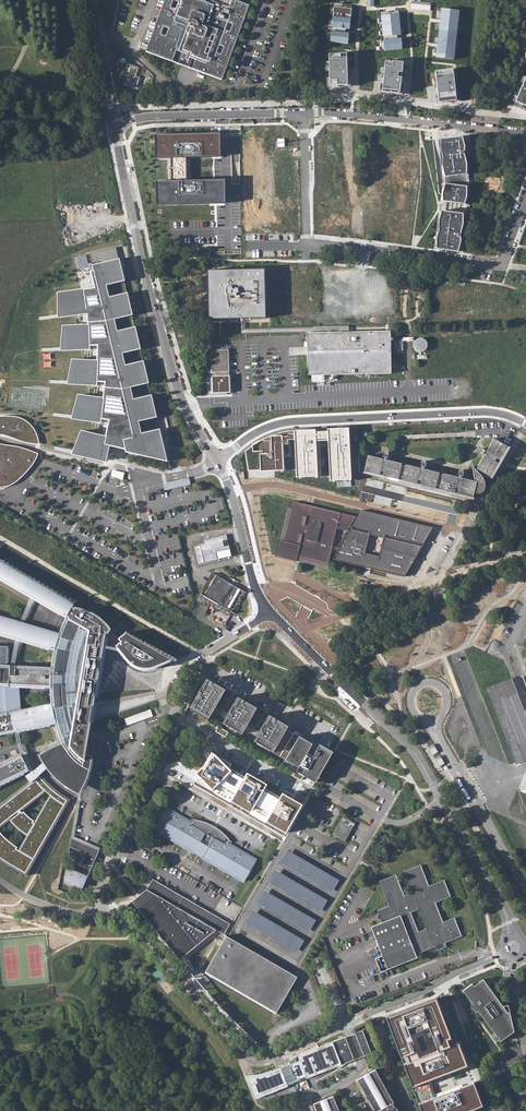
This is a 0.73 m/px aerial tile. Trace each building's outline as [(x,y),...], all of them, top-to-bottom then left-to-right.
[(236,0),(163,0),(145,52),(221,79),(247,4),(236,0)] [(353,4),(332,0),(326,34),(347,38),(353,4)] [(439,8),(432,55),(455,57),(460,11),(439,8)] [(403,17),(381,20),(385,54),(408,52),(403,17)] [(347,89),(347,50),(326,50),(326,89),(347,89)] [(404,97),(407,64),(383,61),(379,93),(404,97)] [(136,88),(140,78),(135,76),(138,68),(128,64),(125,74),(128,76),(128,77),(127,77),(125,84),(136,88)] [(460,101),(455,70),(432,68),(436,105),(460,101)] [(516,101),(525,105),(525,79),(516,101)] [(241,135),(241,126),(230,125),(230,135),(241,135)] [(219,134),(153,135),(154,159),(170,159),(170,182),(153,183),(154,206),(217,205),(221,205),(221,181),(190,182),(190,158),(219,157),(219,134)] [(444,182),(434,249),(461,252),(470,184),(465,136),(439,139),(444,182)] [(244,234),(293,233),(291,138),(241,139),(242,162),(233,162),(233,173),(234,183),(236,183),(236,177),(243,177),(244,234)] [(107,285),(124,281),(119,262),(116,249),(116,248),(89,254),(87,255),(95,288),(59,293),(58,317),(88,314),(89,325),(63,326),(61,351),(91,350),(90,347),(98,346),(98,361),(73,359),(68,383),(97,386),(98,383),(105,383),(104,398),(79,394),(72,419),(101,424),(101,420),(110,421),(107,437),(82,430),(73,454),(106,461),(109,444),(117,446),(126,448),(125,452),(166,461),(159,428),(142,432),(140,422),(157,418),(152,396),(134,400),(132,389),(150,385),(144,362),(126,366),(123,353),(141,350),(136,328),(118,332),(115,319),(133,316),(127,293),(110,298),(107,285)] [(333,375),(391,374),(390,325),(385,326),(246,329),(245,319),(266,319),(265,269),(207,271),(208,320),(241,319),(241,334),(307,332),(307,376),(312,375),(333,375)] [(426,347),(426,345),(426,342),(424,341),(423,339),(420,339),(418,339),(416,340),(415,341),(414,343),(413,345),(413,347),(414,349),(416,351),(418,352),(420,352),(422,352),(424,351),(426,349),(426,347)] [(290,346),(290,354),(306,355),(306,347),(290,346)] [(231,393),(228,350),(211,351),(212,373),(209,372),(210,391),(214,391),(214,394),(231,393)] [(5,433),(10,436),(18,439),(25,441),(33,442),(39,443),(38,436),(35,429),(30,423),(23,418),(16,416),(8,415),(2,415),(0,415),(0,432),(5,433)] [(352,431),(330,432),(330,441),(332,483),(354,482),(354,475),(352,431)] [(330,432),(315,433),(316,442),(330,441),(330,432)] [(283,475),(282,434),(282,433),(276,434),(268,437),(259,441),(251,446),(246,451),(249,475),(283,475)] [(316,442),(315,433),(295,434),(297,481),(318,480),(316,442)] [(491,477),(499,464),(494,461),(496,459),(497,457),(502,460),(507,450),(509,446),(494,438),(487,451),(487,452),(485,451),(485,450),(482,448),(481,448),(480,448),(479,448),(479,449),(479,451),(479,452),(483,454),(484,453),(486,454),(485,456),(484,455),(476,469),(491,477)] [(4,485),(11,484),(17,479),(23,474),(27,469),(31,464),(35,459),(38,453),(37,452),(33,450),(28,448),(23,447),(17,445),(13,444),(7,443),(2,442),(0,442),(0,486),(4,485)] [(472,467),(474,479),(475,479),(474,481),(462,478),(461,479),(461,478),(461,477),(461,476),(462,477),(463,473),(463,472),(463,471),(462,470),(461,470),(460,470),(459,471),(458,476),(459,476),(459,478),(458,478),(458,477),(443,474),(442,477),(438,477),(439,473),(424,469),(424,470),(423,470),(423,467),(425,468),(426,464),(426,463),(425,462),(424,461),(423,461),(422,462),(421,462),(421,463),(420,467),(421,467),(421,469),(420,469),(420,468),(405,465),(404,469),(401,468),(402,464),(389,461),(387,460),(386,461),(386,458),(387,458),(388,455),(388,454),(388,453),(387,453),(386,452),(385,452),(384,453),(383,457),(383,458),(384,458),(384,460),(383,460),(383,459),(368,456),(364,472),(379,476),(380,471),(382,471),(384,472),(382,477),(397,481),(399,475),(403,476),(401,481),(416,485),(417,480),(419,480),(421,481),(420,486),(435,490),(436,484),(440,485),(439,491),(454,494),(455,489),(457,489),(459,490),(458,495),(472,499),(474,491),(475,492),(476,493),(478,494),(480,493),(481,493),(483,492),(484,491),(484,489),(485,487),(485,484),(484,482),(483,478),(481,475),(479,474),(472,467)] [(189,478),(170,483),(163,484),(164,491),(190,484),(189,478)] [(327,569),(330,554),(336,555),(333,560),(366,568),(369,569),(371,569),(387,573),(397,576),(404,577),(432,528),(361,510),(356,517),(294,503),(282,541),(277,557),(296,561),(298,562),(319,567),(327,569)] [(231,551),(228,536),(204,542),(205,546),(194,549),(199,566),(219,562),(217,554),(231,551)] [(0,646),(0,735),(15,732),(19,731),(55,724),(56,727),(52,728),(56,741),(38,748),(40,753),(45,761),(48,766),(57,777),(68,786),(78,791),(84,778),(79,777),(79,775),(81,775),(84,761),(90,728),(91,729),(92,722),(94,712),(96,702),(98,691),(106,648),(106,647),(106,646),(108,634),(111,631),(110,629),(108,625),(103,620),(96,616),(89,612),(82,610),(76,608),(75,610),(73,608),(77,602),(0,558),(0,579),(66,617),(59,634),(0,616),(0,634),(54,650),(52,658),(54,658),(53,661),(52,661),(51,668),(10,666),(7,666),(8,646),(0,646)] [(239,590),(218,578),(207,597),(227,609),(239,590)] [(482,626),(480,633),(499,640),(501,634),(482,626)] [(126,632),(118,639),(120,642),(115,646),(117,648),(118,650),(121,653),(128,662),(132,665),(134,666),(137,668),(140,669),(144,669),(147,669),(151,669),(153,668),(154,668),(162,664),(173,660),(126,632)] [(520,678),(488,691),(516,764),(525,760),(525,695),(520,678)] [(226,692),(207,680),(190,710),(209,721),(215,711),(218,706),(226,692)] [(250,725),(259,709),(237,697),(229,713),(226,718),(222,725),(243,737),(247,730),(250,725)] [(226,718),(229,713),(218,706),(215,711),(226,718)] [(288,730),(289,727),(269,716),(260,732),(257,737),(254,743),(274,755),(274,754),(280,757),(293,734),(288,730)] [(257,737),(260,732),(250,725),(247,730),(257,737)] [(228,732),(218,726),(215,730),(226,736),(228,732)] [(30,772),(31,773),(34,770),(26,754),(23,747),(22,741),(19,731),(15,732),(18,744),(18,747),(21,755),(30,772)] [(314,745),(293,734),(280,757),(284,759),(286,760),(285,761),(299,769),(297,772),(315,782),(332,752),(320,745),(315,753),(313,756),(309,754),(314,745)] [(232,765),(211,753),(208,758),(199,775),(196,780),(216,791),(219,787),(233,795),(230,800),(252,812),(256,805),(271,813),(267,821),(287,832),(302,806),(293,800),(282,795),(280,798),(264,789),(266,786),(247,774),(245,777),(230,768),(232,765)] [(21,755),(17,757),(0,766),(0,786),(30,772),(21,755)] [(286,760),(284,759),(282,763),(297,772),(299,769),(285,761),(286,760)] [(34,770),(38,775),(42,771),(48,766),(45,761),(39,766),(34,770)] [(34,770),(31,773),(26,776),(31,784),(0,808),(0,825),(9,818),(17,812),(19,814),(10,820),(18,828),(28,835),(19,851),(17,850),(16,849),(18,847),(0,832),(0,857),(6,861),(25,873),(67,800),(58,795),(49,787),(43,781),(41,779),(39,777),(38,775),(34,770)] [(303,776),(293,770),(291,774),(301,780),(303,776)] [(41,779),(43,781),(49,787),(58,795),(67,800),(25,873),(6,861),(0,857),(0,860),(5,863),(26,875),(70,799),(59,793),(50,785),(43,777),(41,779)] [(19,810),(21,812),(46,792),(45,790),(19,810)] [(49,794),(34,821),(33,823),(34,824),(51,796),(49,794)] [(192,823),(164,807),(152,828),(194,853),(195,852),(202,855),(201,857),(244,881),(256,860),(228,843),(230,840),(223,833),(216,828),(208,824),(201,821),(194,820),(192,823)] [(342,817),(332,835),(344,842),(355,824),(342,817)] [(17,850),(19,851),(28,835),(18,828),(10,820),(9,818),(0,825),(0,827),(9,821),(18,829),(25,835),(17,850)] [(98,851),(71,838),(69,847),(86,854),(81,865),(91,866),(98,851)] [(340,879),(287,849),(280,862),(332,892),(340,879)] [(87,876),(66,867),(63,880),(81,889),(87,876)] [(384,924),(372,929),(383,958),(377,961),(382,974),(418,960),(417,956),(437,948),(438,952),(447,948),(445,945),(462,938),(455,920),(444,924),(436,904),(451,898),(445,882),(430,888),(422,868),(406,874),(414,894),(405,898),(397,877),(381,883),(390,908),(379,912),(384,924)] [(328,899),(276,869),(268,882),(320,912),(328,899)] [(230,924),(153,879),(146,889),(139,895),(132,901),(179,959),(184,955),(216,930),(224,934),(230,924)] [(316,919),(264,889),(256,902),(308,932),(316,919)] [(305,939),(252,909),(245,923),(297,952),(305,939)] [(295,977),(226,936),(205,972),(211,976),(276,1014),(297,978),(295,977)] [(477,1010),(500,1041),(514,1031),(509,1012),(507,1012),(482,978),(473,985),(471,983),(462,989),(472,1003),(470,1004),(475,1011),(477,1010)] [(437,997),(384,1017),(420,1110),(458,1110),(480,1103),(472,1081),(432,1095),(426,1078),(466,1063),(458,1040),(449,1042),(448,1036),(451,1034),(437,997)] [(363,1054),(364,1056),(371,1053),(362,1030),(355,1033),(355,1034),(363,1054)] [(250,1075),(246,1076),(255,1098),(261,1097),(287,1086),(287,1084),(291,1082),(305,1077),(306,1079),(354,1060),(345,1037),(297,1056),(299,1061),(296,1062),(295,1061),(294,1060),(293,1059),(291,1059),(290,1060),(289,1062),(289,1065),(279,1069),(275,1070),(264,1073),(259,1074),(250,1075)] [(375,1070),(357,1080),(365,1095),(365,1096),(366,1098),(366,1099),(367,1100),(368,1101),(374,1110),(398,1110),(375,1070)] [(333,1096),(313,1104),(316,1110),(339,1110),(333,1096)]
